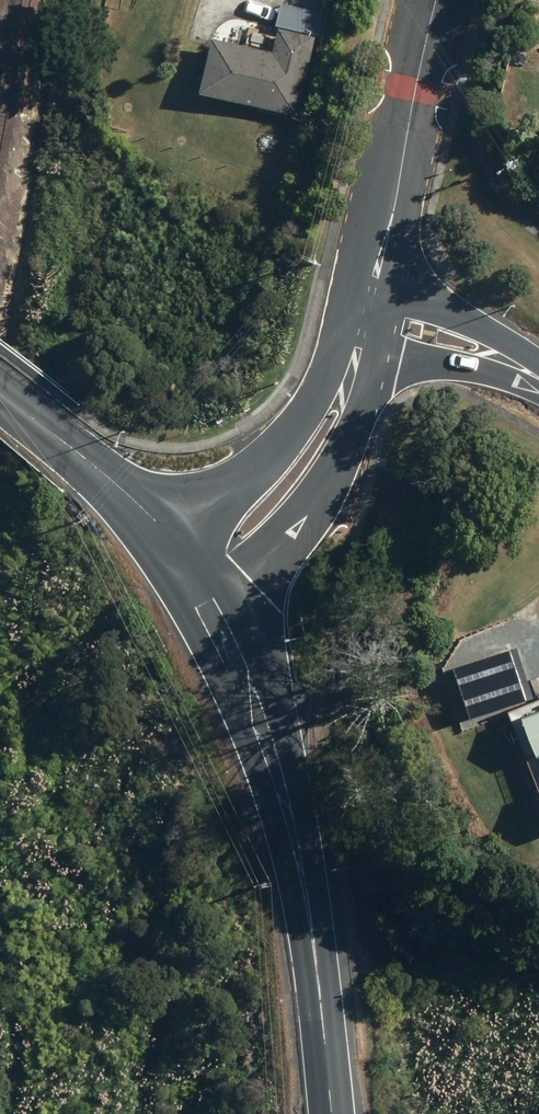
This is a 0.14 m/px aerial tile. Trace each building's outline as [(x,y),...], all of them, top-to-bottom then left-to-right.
[(205,45),(194,100),(294,120),(310,42),(274,35),(270,58),(205,45)] [(470,704),(477,722),(525,703),(518,685),(470,704)] [(524,718),(538,757),(538,712),(524,718)]
